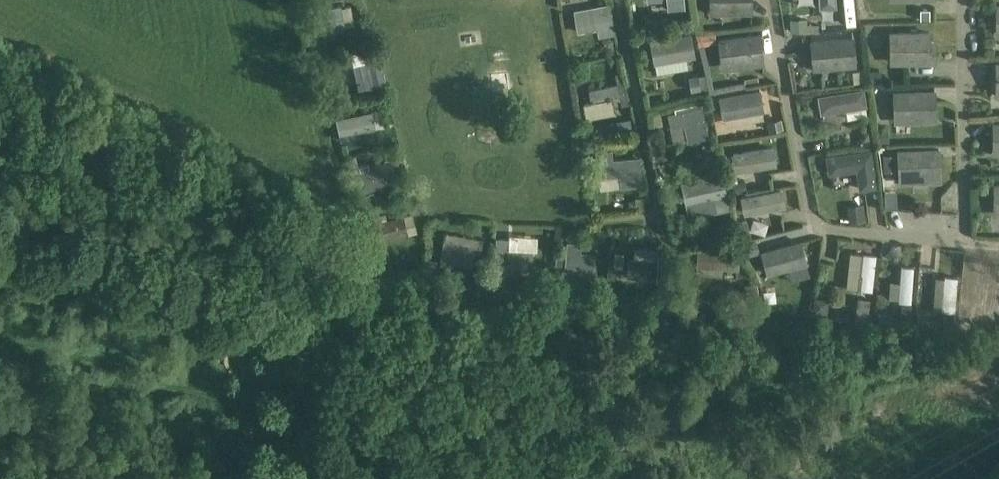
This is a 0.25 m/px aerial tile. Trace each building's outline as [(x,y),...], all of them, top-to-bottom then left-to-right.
[(709,14),(753,14),(753,0),(709,0),(709,14)] [(610,4),(574,11),(578,34),(597,30),(599,39),(616,36),(610,4)] [(342,6),(320,9),(325,41),(337,39),(335,32),(346,30),(342,6)] [(931,9),(920,9),(920,18),(931,18),(931,9)] [(791,31),(807,32),(807,20),(791,20),(791,31)] [(758,31),(719,36),(723,66),(762,61),(758,31)] [(715,32),(702,34),(703,44),(716,43),(715,32)] [(691,33),(650,40),(654,64),(695,57),(691,33)] [(928,33),(890,33),(891,63),(935,62),(934,47),(928,47),(928,33)] [(852,37),(810,40),(812,70),(854,67),(852,37)] [(354,65),(353,65),(359,90),(387,82),(378,47),(364,50),(366,54),(368,62),(354,65)] [(880,81),(879,69),(869,69),(870,81),(880,81)] [(699,76),(696,76),(689,77),(692,91),(702,89),(699,76)] [(624,82),(617,83),(589,89),(591,103),(591,104),(614,101),(621,99),(621,105),(629,103),(624,82)] [(863,87),(818,93),(821,112),(865,105),(863,87)] [(761,89),(719,97),(723,119),(725,118),(763,111),(765,111),(761,89)] [(934,91),(894,93),(895,119),(935,118),(934,91)] [(676,112),(668,114),(671,129),(684,125),(688,139),(688,142),(709,137),(703,106),(702,106),(702,103),(675,108),(676,112)] [(352,132),(355,132),(355,131),(375,127),(372,112),(346,117),(336,119),(340,140),(353,137),(352,132)] [(632,127),(630,118),(616,121),(618,129),(632,127)] [(770,132),(784,129),(782,119),(768,123),(770,132)] [(887,129),(878,129),(879,141),(888,141),(887,129)] [(872,142),(870,131),(863,132),(860,137),(861,144),(872,142)] [(774,147),(732,154),(735,172),(777,165),(774,147)] [(938,149),(898,151),(899,177),(939,175),(938,149)] [(622,160),(614,161),(612,150),(595,152),(597,163),(599,179),(623,176),(624,185),(633,184),(632,175),(630,160),(622,161),(622,160)] [(871,150),(827,157),(829,173),(857,169),(860,189),(876,186),(871,150)] [(898,156),(884,156),(885,170),(898,170),(898,156)] [(360,171),(363,178),(367,191),(367,192),(392,183),(385,162),(360,171)] [(723,172),(681,181),(686,206),(714,199),(717,211),(730,208),(723,172)] [(745,180),(743,180),(734,182),(736,191),(747,190),(745,180)] [(782,188),(741,197),(745,215),(786,206),(782,188)] [(863,203),(847,205),(850,222),(865,220),(863,203)] [(404,216),(376,223),(380,242),(408,235),(404,216)] [(748,219),(747,220),(738,222),(742,235),(751,232),(748,219)] [(756,237),(748,238),(749,245),(757,245),(756,237)] [(761,251),(767,275),(808,264),(804,249),(802,240),(800,240),(761,251)] [(474,247),(446,242),(444,242),(441,260),(442,260),(441,265),(452,266),(452,262),(472,266),(475,247),(474,247)] [(591,280),(592,273),(593,273),(595,254),(576,252),(577,243),(568,243),(566,259),(557,258),(556,268),(565,269),(565,270),(566,270),(565,278),(591,280)] [(697,247),(696,266),(739,269),(740,250),(697,247)] [(507,248),(507,255),(498,254),(497,267),(506,267),(506,272),(532,275),(532,262),(533,250),(515,248),(507,248)] [(614,252),(614,266),(622,267),(623,253),(614,252)] [(862,254),(859,290),(872,291),(877,255),(862,254)] [(628,259),(627,277),(658,280),(658,262),(628,259)] [(911,302),(912,281),(912,266),(901,266),(900,282),(890,281),(889,296),(899,297),(898,302),(902,302),(911,302)] [(981,310),(991,311),(992,311),(997,272),(982,270),(977,309),(981,310)] [(945,275),(944,286),(942,311),(946,311),(954,312),(957,276),(945,275)] [(858,308),(869,309),(870,300),(858,299),(857,308),(858,308)] [(830,302),(815,301),(815,315),(829,316),(830,302)] [(910,328),(910,320),(901,320),(901,321),(891,321),(892,319),(892,314),(879,313),(878,326),(891,327),(910,328)] [(954,315),(945,314),(945,322),(954,323),(954,315)]
